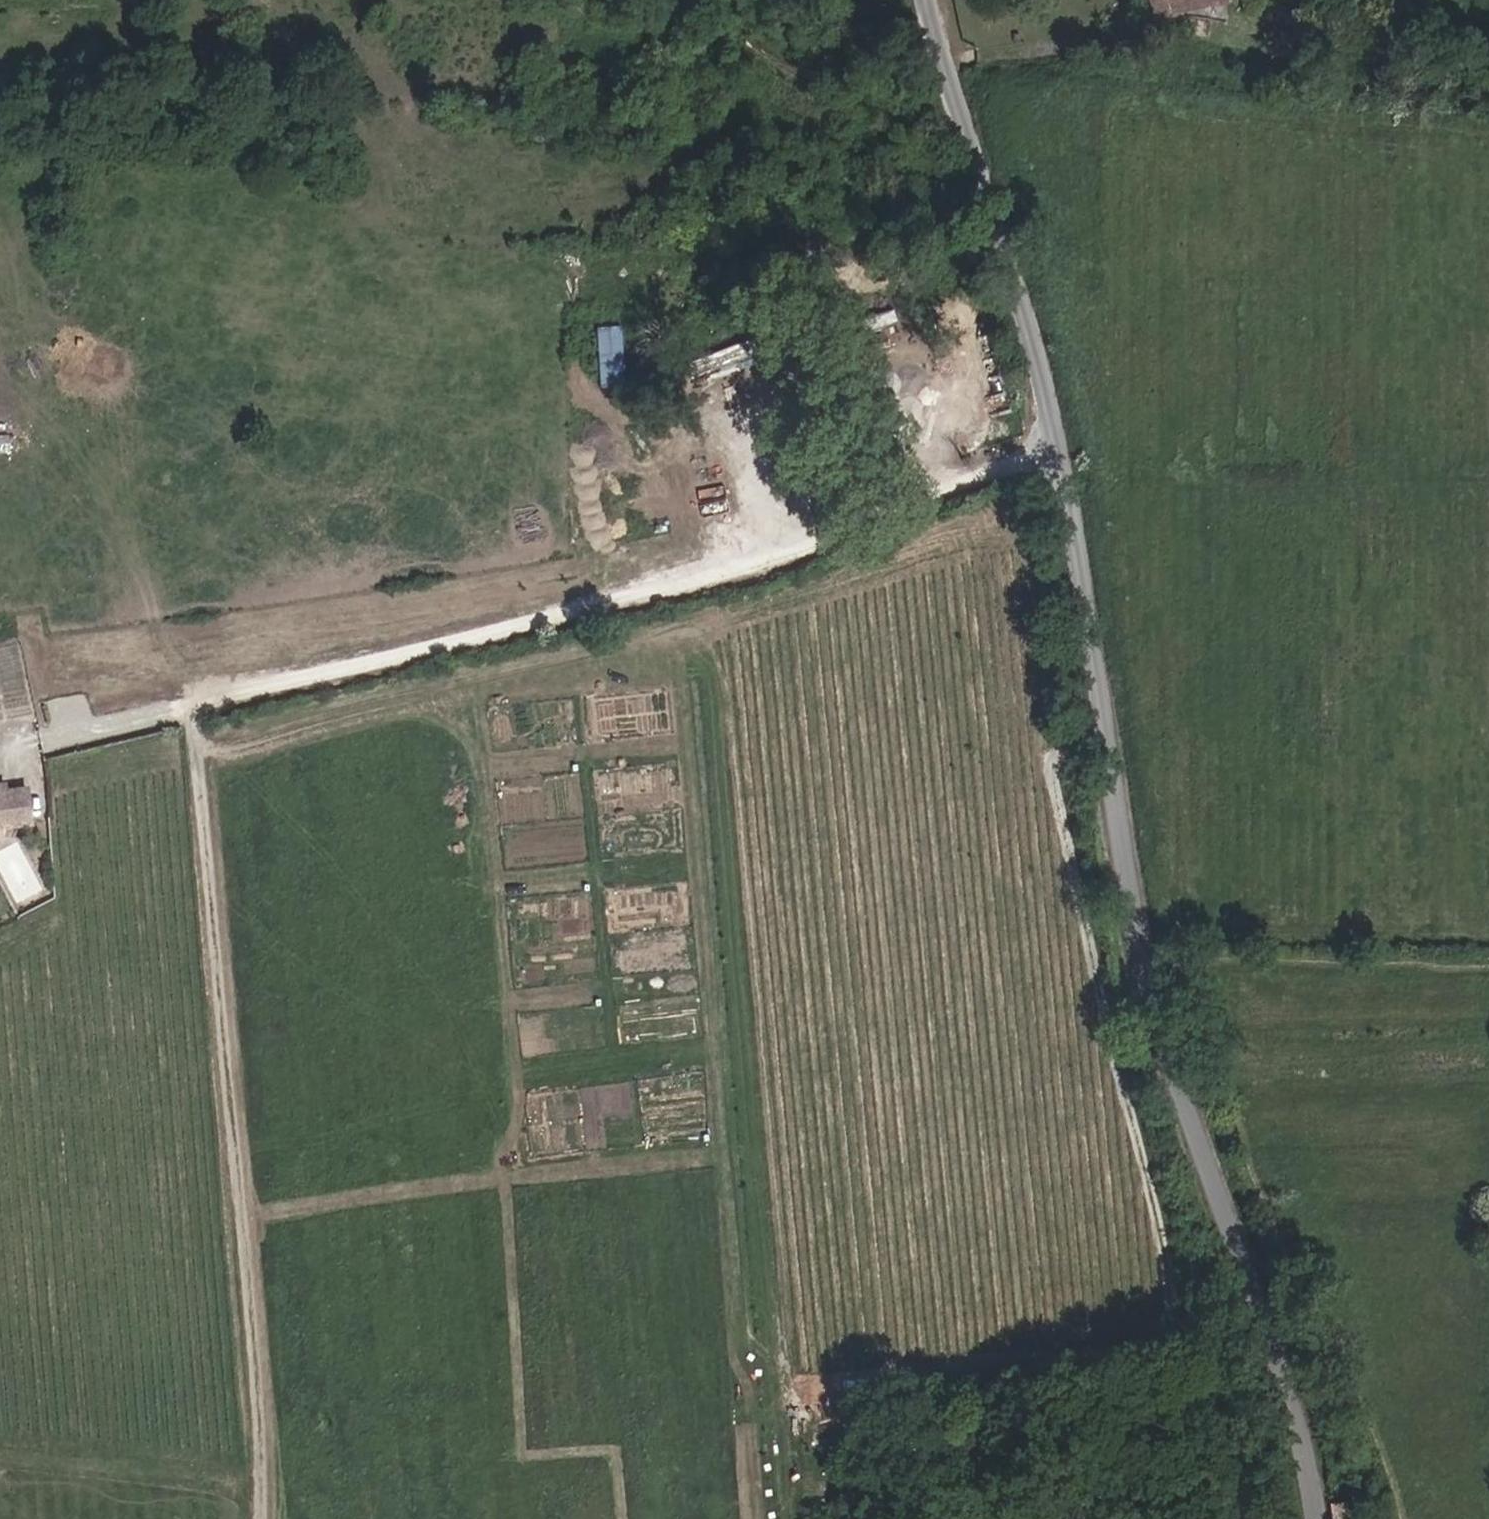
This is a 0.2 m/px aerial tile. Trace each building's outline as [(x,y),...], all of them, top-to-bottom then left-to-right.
[(1149,18),(1173,14),(1222,5),(1221,0),(1145,0),(1149,18)] [(625,373),(625,325),(598,324),(598,373),(625,373)] [(21,785),(0,788),(0,823),(25,820),(21,785)] [(1334,1507),(1336,1518),(1366,1518),(1364,1503),(1334,1507)]
